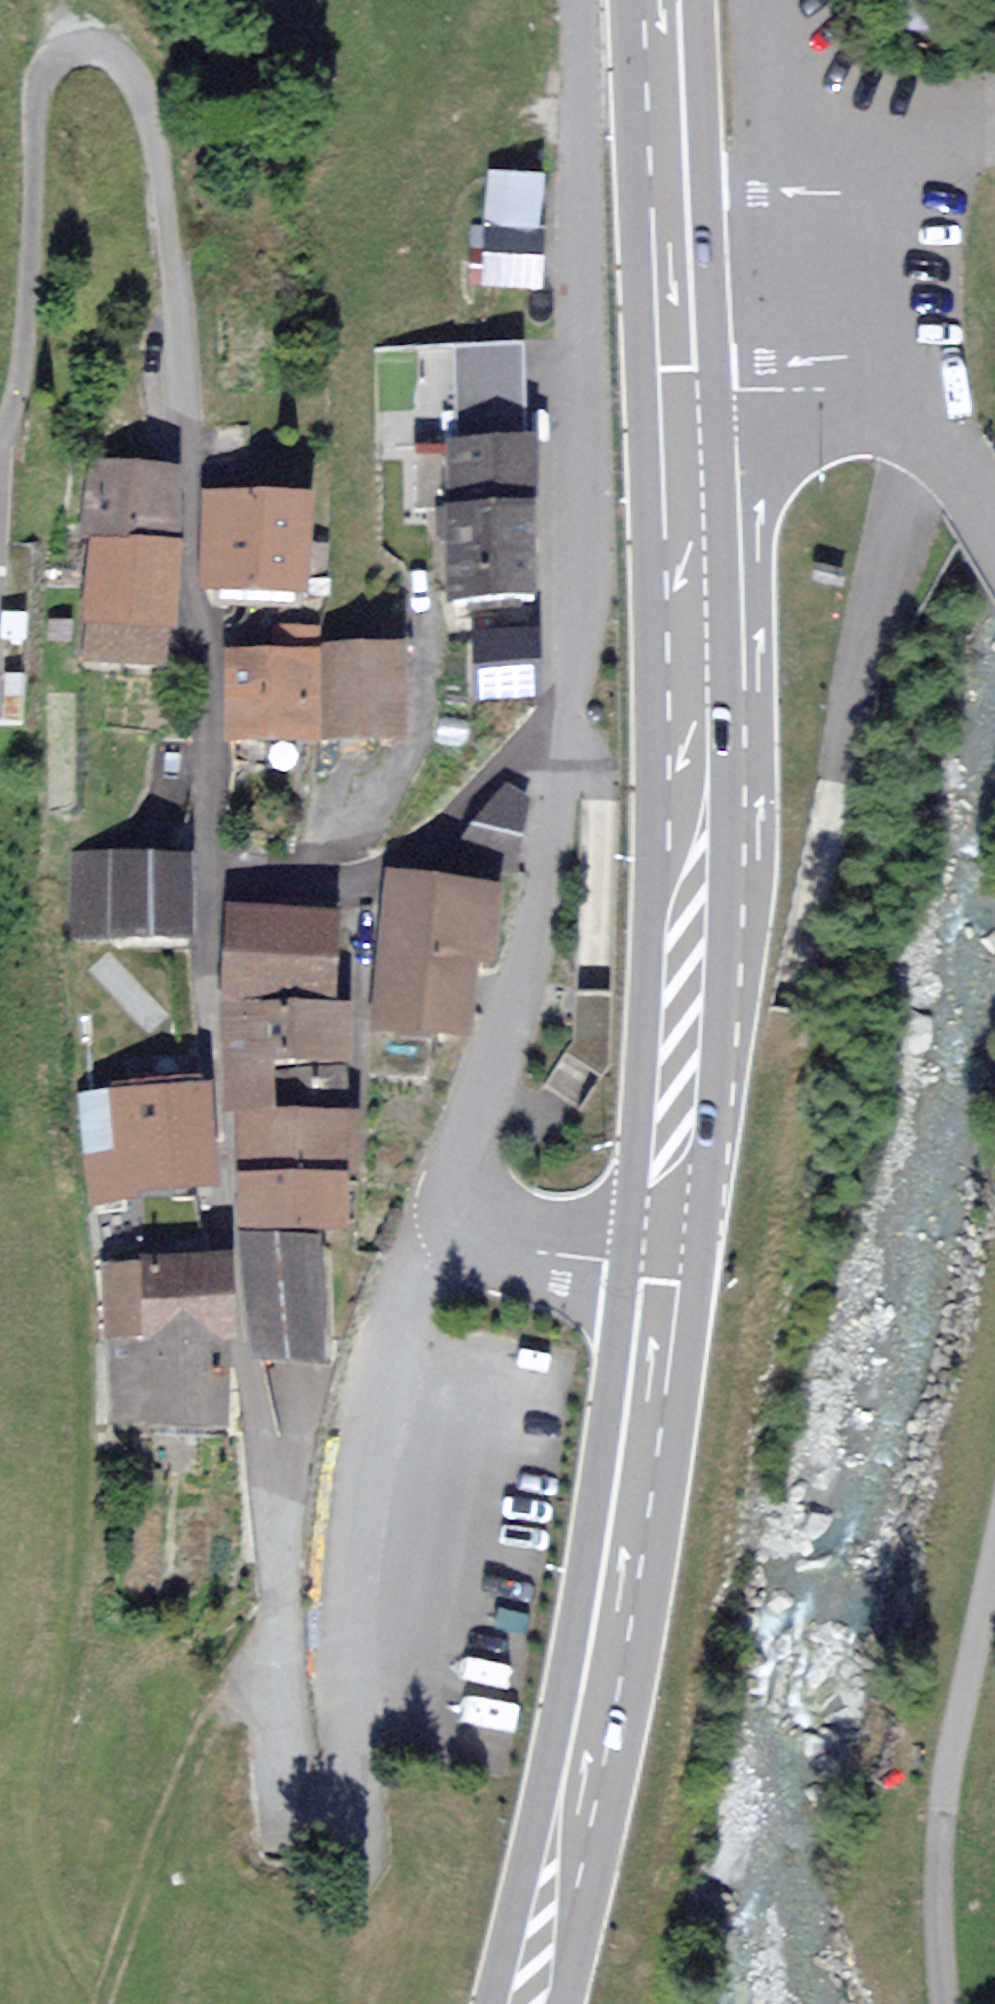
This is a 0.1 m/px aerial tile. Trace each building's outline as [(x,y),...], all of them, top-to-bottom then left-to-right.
[(540,177),(491,173),(488,220),(537,223),(540,177)] [(539,233),(489,232),(488,280),(537,281),(539,233)] [(456,449),(456,440),(522,438),(518,347),(383,352),(386,452),(422,450),(456,449)] [(456,440),(456,449),(422,450),(424,505),(453,504),(456,599),(536,596),(530,437),(522,438),(456,440)] [(178,468),(93,461),(87,529),(125,532),(125,524),(173,528),(178,468)] [(305,498),(213,496),(212,587),(303,589),(305,498)] [(177,547),(94,541),(88,616),(93,617),(90,655),(162,660),(165,620),(171,621),(177,547)] [(230,734),(316,734),(316,630),(276,630),(276,650),(230,650),(230,734)] [(535,693),(533,633),(477,634),(478,662),(471,662),(472,695),(535,693)] [(398,643),(363,644),(366,730),(401,729),(398,643)] [(328,645),(331,731),(366,730),(363,644),(328,645)] [(527,800),(504,788),(462,849),(513,864),(527,800)] [(186,855),(80,855),(80,933),(186,933),(186,855)] [(494,883),(393,875),(382,1021),(465,1028),(471,953),(488,954),(494,883)] [(230,910),(228,999),(331,1001),(333,913),(230,910)] [(343,1001),(331,1001),(228,999),(227,1056),(342,1059),(343,1001)] [(229,1072),(230,1111),(245,1111),(274,1111),(273,1071),(229,1072)] [(317,1072),(278,1073),(279,1105),(318,1105),(317,1072)] [(202,1084),(87,1095),(96,1193),(211,1183),(202,1084)] [(274,1111),(245,1111),(245,1167),(341,1166),(341,1110),(274,1111)] [(246,1221),(342,1220),(341,1166),(245,1167),(246,1221)] [(323,1242),(242,1241),(259,1355),(321,1356),(323,1242)] [(223,1413),(220,1258),(109,1261),(113,1416),(223,1413)]
